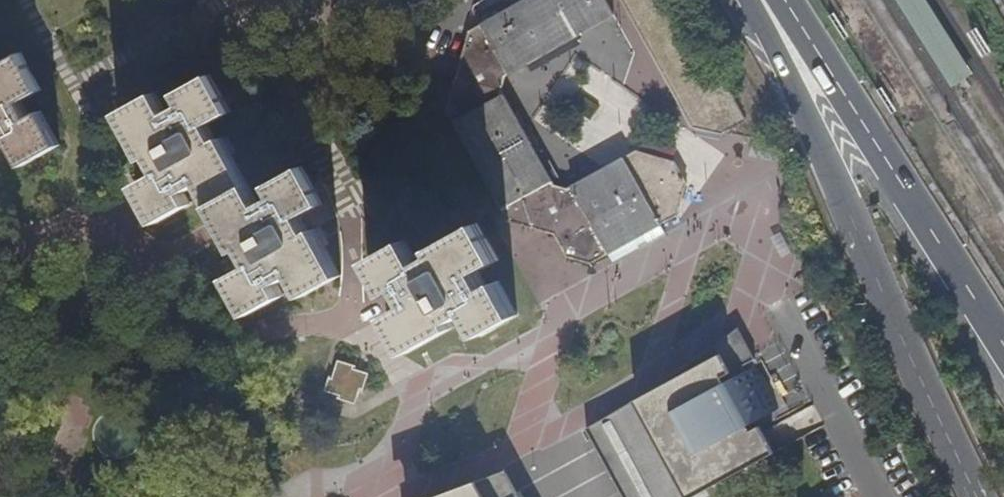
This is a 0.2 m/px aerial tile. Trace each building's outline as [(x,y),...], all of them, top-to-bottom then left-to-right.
[(463,68),(506,83),(559,52),(571,45),(615,20),(604,0),(538,0),(473,37),(463,68)] [(13,146),(26,168),(62,149),(45,116),(35,122),(25,104),(45,94),(24,59),(0,72),(0,153),(13,146)] [(463,68),(459,82),(501,97),(502,96),(504,89),(506,83),(463,68)] [(158,98),(121,119),(146,165),(150,162),(160,179),(139,191),(157,227),(190,210),(185,197),(203,188),(218,218),(228,236),(238,257),(245,254),(253,270),(230,283),(251,319),(284,300),(279,289),(293,280),(306,300),(343,280),(317,234),(311,237),(302,222),(327,210),(306,171),(273,190),(279,201),(262,210),(231,155),(224,143),(219,146),(210,129),(232,116),(213,81),(179,99),(186,110),(170,119),(158,98)] [(458,85),(448,116),(496,201),(503,212),(510,210),(521,229),(541,235),(556,192),(502,96),(501,97),(459,82),(458,85)] [(667,238),(662,229),(678,220),(688,188),(679,168),(640,159),(571,198),(557,240),(569,262),(593,269),(603,262),(609,271),(667,238)] [(556,192),(541,235),(557,240),(571,198),(556,192)] [(510,210),(503,212),(509,224),(521,229),(510,210)] [(481,339),(518,319),(500,286),(488,291),(480,275),(499,265),(480,230),(454,244),(432,255),(436,260),(419,268),(408,248),(372,267),(391,299),(400,294),(409,310),(388,322),(408,356),(454,332),(451,326),(469,318),(481,339)] [(520,321),(518,319),(481,339),(483,342),(520,321)] [(735,324),(670,378),(648,391),(609,416),(585,430),(622,496),(688,496),(680,481),(696,473),(705,490),(774,453),(759,426),(752,430),(749,425),(778,410),(754,367),(744,372),(741,367),(755,359),(754,357),(735,324)] [(338,405),(353,410),(355,409),(360,398),(363,399),(366,391),(371,379),(364,377),(357,374),(358,370),(339,364),(333,382),(331,381),(325,396),(339,401),(338,405)] [(509,476),(484,485),(449,496),(520,496),(509,476)]
